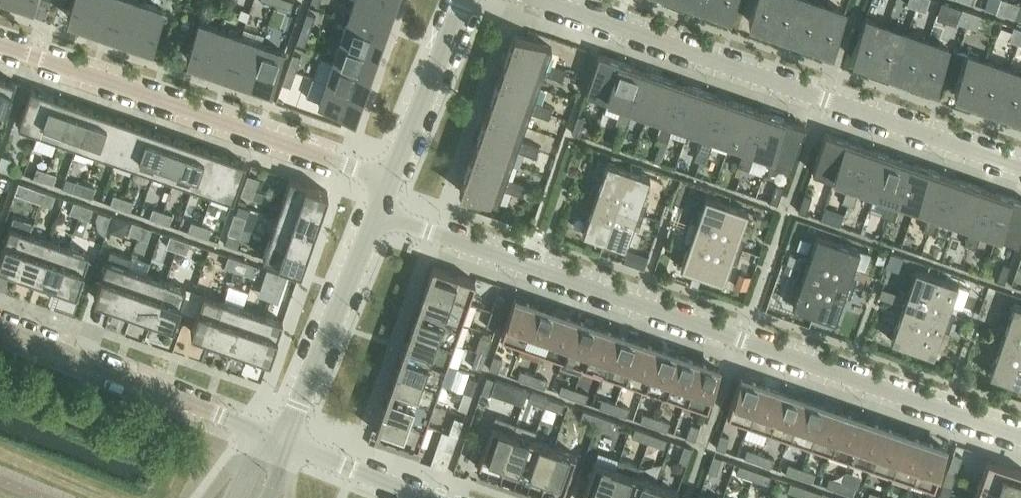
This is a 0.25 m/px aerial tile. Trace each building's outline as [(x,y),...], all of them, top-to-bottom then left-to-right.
[(97,0),(73,0),(68,16),(89,23),(97,0)] [(89,23),(109,30),(120,0),(97,0),(89,23)] [(136,0),(120,0),(109,30),(130,37),(142,2),(136,0)] [(292,0),(277,0),(276,4),(291,9),(294,1),(292,0)] [(390,12),(355,0),(348,21),(383,33),(390,12)] [(355,0),(390,12),(394,0),(355,0)] [(709,7),(730,14),(735,0),(711,0),(709,7)] [(770,28),(780,0),(756,0),(749,20),(770,28)] [(770,28),(790,35),(789,37),(790,37),(803,0),(780,0),(770,28)] [(812,0),(803,0),(790,37),(791,35),(811,42),(824,4),(812,0)] [(920,0),(908,0),(907,5),(917,8),(920,0)] [(929,0),(920,0),(917,8),(925,11),(929,0)] [(1005,15),(1010,0),(1009,0),(1000,0),(996,11),(1005,15)] [(1020,4),(1010,0),(1005,15),(1015,18),(1020,4)] [(163,10),(142,2),(130,37),(151,45),(163,10)] [(845,12),(824,4),(811,42),(832,50),(845,12)] [(958,22),(967,26),(972,11),(962,8),(958,22)] [(981,15),(972,11),(967,26),(976,29),(981,15)] [(307,12),(302,27),(310,30),(315,15),(307,12)] [(184,18),(181,27),(187,29),(190,20),(184,18)] [(873,64),(887,26),(865,19),(852,57),(873,64)] [(383,33),(348,21),(341,41),(376,53),(383,33)] [(187,57),(209,65),(221,30),(199,22),(187,57)] [(908,33),(887,26),(873,64),(894,71),(893,73),(908,33)] [(1019,44),(1020,37),(1020,29),(1014,26),(1009,40),(1019,44)] [(310,30),(302,27),(297,43),(305,46),(310,30)] [(241,37),(221,30),(209,65),(229,72),(241,37)] [(928,40),(908,33),(893,73),(894,73),(894,71),(914,78),(928,40)] [(514,34),(507,54),(545,67),(543,73),(553,77),(557,65),(547,62),(552,47),(514,34)] [(262,44),(241,37),(229,72),(249,79),(262,44)] [(949,48),(928,40),(914,78),(936,86),(949,48)] [(376,53),(341,41),(334,61),(369,74),(376,53)] [(283,51),(262,44),(249,79),(271,86),(283,51)] [(293,53),(288,68),(296,71),(301,56),(293,53)] [(609,100),(610,96),(608,96),(621,61),(599,53),(586,92),(609,100)] [(545,67),(507,54),(501,74),(538,86),(543,73),(545,67)] [(954,92),(976,99),(989,62),(967,54),(954,92)] [(369,74),(334,61),(327,82),(362,94),(369,74)] [(641,68),(621,61),(608,96),(610,96),(623,101),(629,103),(641,68)] [(1010,69),(989,62),(976,99),(996,106),(995,108),(1010,69)] [(566,69),(557,65),(553,77),(562,80),(566,69)] [(296,71),(288,68),(282,83),(291,86),(296,71)] [(661,75),(641,68),(629,103),(623,101),(619,112),(631,116),(635,105),(649,110),(661,75)] [(1010,69),(995,108),(996,109),(996,107),(1016,114),(1020,101),(1020,73),(1010,69)] [(538,86),(501,74),(494,93),(531,106),(529,112),(539,115),(543,104),(533,100),(538,86)] [(682,82),(661,75),(649,110),(664,115),(670,117),(682,82)] [(15,82),(12,81),(11,84),(0,80),(0,119),(2,120),(15,82)] [(362,94),(327,82),(319,103),(354,115),(362,94)] [(702,89),(682,82),(670,117),(664,115),(660,126),(672,130),(675,119),(690,124),(702,89)] [(18,125),(39,132),(52,95),(49,94),(48,97),(34,92),(35,89),(31,88),(18,125)] [(723,96),(702,89),(690,124),(705,129),(710,131),(723,96)] [(531,106),(494,93),(487,112),(525,125),(529,112),(531,106)] [(67,104),(59,101),(53,99),(54,96),(52,95),(39,132),(58,139),(71,102),(68,101),(67,104)] [(743,103),(723,96),(710,131),(705,129),(701,140),(712,144),(716,133),(731,139),(743,103)] [(87,110),(78,107),(73,105),(74,103),(71,102),(58,139),(77,146),(90,108),(88,107),(87,110)] [(763,110),(743,103),(731,139),(746,144),(751,146),(763,110)] [(553,107),(543,104),(539,115),(549,118),(553,107)] [(106,117),(97,114),(92,112),(93,109),(90,108),(77,146),(96,153),(109,115),(107,114),(106,117)] [(772,153),(784,118),(763,110),(751,146),(746,144),(742,154),(753,158),(768,163),(770,156),(769,156),(770,152),(772,153)] [(588,113),(580,111),(574,128),(582,131),(588,113)] [(525,125),(487,112),(481,131),(518,144),(516,150),(526,154),(530,142),(520,139),(525,125)] [(631,116),(619,112),(616,123),(627,127),(631,116)] [(125,124),(117,121),(111,119),(112,116),(109,115),(96,153),(116,159),(129,122),(126,121),(125,124)] [(789,172),(799,143),(805,125),(784,118),(772,153),(770,152),(769,156),(770,156),(768,163),(768,164),(789,172)] [(144,130),(136,127),(130,125),(131,123),(129,122),(116,159),(135,166),(148,128),(145,128),(144,130)] [(672,130),(660,126),(657,137),(662,139),(666,140),(668,141),(672,130)] [(164,137),(155,134),(150,132),(151,129),(148,128),(135,166),(154,173),(168,135),(165,134),(164,137)] [(518,144),(481,131),(474,151),(511,164),(516,150),(518,144)] [(835,179),(836,175),(835,175),(847,140),(826,132),(813,171),(835,179)] [(183,144),(175,141),(170,139),(170,136),(168,135),(154,173),(174,180),(187,142),(184,141),(183,144)] [(662,139),(655,160),(659,161),(666,140),(662,139)] [(712,144),(701,140),(697,151),(709,155),(712,144)] [(868,147),(847,140),(835,175),(836,175),(850,180),(855,182),(868,147)] [(203,151),(194,148),(189,146),(190,143),(187,142),(174,180),(193,186),(206,149),(204,148),(203,151)] [(540,146),(530,142),(526,154),(536,157),(540,146)] [(888,154),(868,147),(855,182),(850,180),(846,191),(857,195),(861,184),(876,189),(888,154)] [(222,157),(213,154),(208,152),(209,150),(206,149),(193,186),(213,193),(226,155),(223,155),(222,157)] [(511,164),(474,151),(467,170),(505,183),(503,189),(512,192),(516,181),(507,177),(511,164)] [(753,158),(742,154),(738,165),(749,169),(753,158)] [(896,196),(909,161),(888,154),(876,189),(872,200),(887,205),(891,194),(896,196)] [(9,169),(13,159),(2,155),(0,161),(0,166),(9,169)] [(241,164),(233,161),(227,159),(228,156),(226,155),(213,193),(233,200),(246,163),(242,161),(241,164)] [(917,203),(929,168),(909,161),(896,196),(891,194),(887,205),(898,209),(902,198),(917,203)] [(592,186),(589,195),(616,205),(629,169),(607,162),(598,188),(592,186)] [(33,177),(43,181),(47,171),(37,167),(33,177)] [(949,175),(929,168),(917,203),(931,208),(937,210),(949,175)] [(650,176),(629,169),(616,205),(644,214),(647,206),(647,204),(641,203),(650,176)] [(505,183),(467,170),(460,190),(498,203),(503,189),(505,183)] [(57,174),(47,171),(43,181),(53,184),(57,174)] [(248,175),(244,185),(254,188),(258,178),(248,175)] [(970,182),(949,175),(937,210),(931,208),(928,219),(939,223),(943,212),(958,217),(970,182)] [(291,178),(284,198),(321,211),(322,209),(319,208),(324,194),(327,195),(328,191),(291,178)] [(777,180),(771,198),(779,201),(785,183),(777,180)] [(72,191),(82,194),(85,184),(76,181),(72,191)] [(526,184),(516,181),(512,192),(522,196),(526,184)] [(749,181),(745,191),(755,194),(758,184),(749,181)] [(990,189),(970,182),(958,217),(972,223),(978,224),(990,189)] [(41,203),(45,191),(20,183),(16,194),(41,203)] [(95,188),(85,184),(82,194),(92,198),(95,188)] [(254,188),(244,185),(241,194),(251,198),(254,188)] [(1011,196),(990,189),(978,224),(972,223),(969,233),(980,237),(984,226),(997,231),(998,232),(1011,196)] [(806,190),(800,207),(808,210),(814,192),(806,190)] [(55,195),(45,191),(41,203),(51,206),(55,195)] [(857,195),(846,191),(842,202),(854,205),(857,195)] [(111,204),(120,207),(124,198),(114,194),(111,204)] [(616,205),(589,195),(586,205),(592,206),(583,233),(604,240),(616,205)] [(691,220),(687,229),(715,239),(727,203),(706,196),(696,222),(691,220)] [(1011,196),(998,232),(997,231),(996,235),(1018,242),(1020,235),(1020,200),(1011,196)] [(134,201),(124,198),(120,207),(130,211),(134,201)] [(321,211),(284,198),(277,218),(314,231),(315,228),(312,227),(314,222),(317,213),(320,214),(321,211)] [(84,205),(74,201),(70,213),(80,216),(84,205)] [(748,211),(727,203),(715,239),(742,248),(745,239),(739,237),(748,211)] [(94,208),(84,205),(80,216),(90,220),(94,208)] [(644,214),(616,205),(604,240),(625,248),(634,221),(640,224),(644,214)] [(898,209),(887,205),(883,216),(894,220),(898,209)] [(647,206),(644,214),(655,218),(658,209),(647,206)] [(150,218),(160,221),(163,211),(153,208),(150,218)] [(173,215),(163,211),(160,221),(170,225),(173,215)] [(235,213),(231,223),(241,227),(245,217),(235,213)] [(31,233),(34,223),(14,216),(0,256),(0,264),(1,265),(2,262),(16,267),(15,269),(18,270),(31,233)] [(314,231),(277,218),(270,237),(308,250),(309,247),(306,246),(309,238),(311,232),(313,233),(314,231)] [(939,223),(928,219),(924,230),(935,234),(939,223)] [(132,221),(128,233),(138,236),(142,225),(132,221)] [(188,231),(198,235),(202,225),(192,221),(188,231)] [(241,227),(231,223),(228,233),(238,237),(241,227)] [(152,228),(142,225),(138,236),(148,240),(152,228)] [(212,228),(202,225),(198,235),(208,238),(212,228)] [(715,239),(687,229),(684,239),(690,241),(681,267),(702,275),(715,239)] [(50,240),(31,233),(18,270),(20,271),(21,269),(35,273),(34,276),(37,277),(50,240)] [(980,237),(969,233),(965,244),(976,248),(980,237)] [(171,235),(167,246),(176,250),(180,238),(171,235)] [(802,259),(799,268),(826,278),(839,242),(817,235),(808,261),(802,259)] [(308,250),(270,237),(263,257),(301,270),(302,266),(299,266),(304,252),(307,252),(308,250)] [(191,242),(180,238),(176,250),(187,253),(191,242)] [(742,248),(715,239),(702,275),(724,282),(733,255),(739,258),(742,248)] [(69,246),(50,240),(37,277),(40,278),(41,275),(55,280),(54,283),(56,284),(69,246)] [(860,249),(839,242),(826,278),(854,287),(857,277),(851,276),(860,249)] [(90,253),(69,246),(56,284),(59,285),(60,282),(74,287),(73,290),(76,291),(90,253)] [(114,304),(127,267),(131,257),(110,250),(94,297),(98,298),(99,295),(113,300),(112,303),(114,304)] [(879,253),(876,263),(883,265),(886,256),(879,253)] [(229,255),(225,267),(235,270),(239,259),(229,255)] [(249,262),(239,259),(235,270),(245,274),(249,262)] [(1006,279),(1012,261),(1005,259),(998,276),(1006,279)] [(434,266),(426,287),(468,302),(475,281),(434,266)] [(147,273),(127,267),(114,304),(117,305),(118,302),(132,307),(131,310),(134,311),(147,273)] [(826,278),(799,268),(796,278),(802,279),(793,306),(814,313),(826,278)] [(267,269),(263,280),(273,284),(277,272),(267,269)] [(901,293),(897,302),(925,312),(937,276),(916,269),(906,295),(901,293)] [(287,276),(277,272),(273,284),(283,287),(287,276)] [(166,280),(147,273),(134,311),(136,312),(137,309),(151,314),(150,317),(153,317),(166,280)] [(958,284),(937,276),(925,312),(952,321),(955,312),(949,310),(958,284)] [(854,287),(826,278),(814,313),(835,321),(844,294),(850,297),(854,287)] [(186,287),(166,280),(153,317),(156,318),(157,316),(171,320),(170,323),(173,324),(186,287)] [(468,302),(426,287),(419,308),(461,322),(468,302)] [(191,331),(195,332),(195,329),(204,332),(209,334),(208,337),(211,338),(224,300),(204,293),(191,331)] [(497,295),(492,310),(501,313),(506,298),(497,295)] [(535,306),(514,299),(501,335),(523,342),(535,306)] [(243,307),(224,300),(211,338),(214,339),(215,336),(229,341),(228,343),(230,344),(243,307)] [(925,312),(897,302),(894,312),(900,314),(891,340),(912,347),(925,312)] [(1007,324),(1005,330),(999,327),(996,337),(1020,345),(1020,306),(1014,303),(1007,324)] [(556,313),(535,306),(523,342),(543,349),(556,313)] [(263,314),(243,307),(230,344),(233,345),(234,342),(248,347),(247,350),(250,351),(263,314)] [(461,322),(419,308),(412,328),(454,343),(461,322)] [(501,313),(492,310),(486,326),(495,329),(501,313)] [(952,321),(925,312),(912,347),(934,355),(943,328),(949,331),(952,321)] [(576,320),(556,313),(543,349),(563,357),(576,320)] [(283,321),(263,314),(250,351),(252,352),(253,349),(259,351),(267,354),(266,357),(270,358),(283,321)] [(576,320),(563,357),(560,366),(581,373),(584,364),(597,327),(576,320)] [(617,335),(597,327),(584,364),(604,371),(617,335)] [(454,343),(412,328),(405,349),(447,363),(454,343)] [(483,335),(478,351),(486,354),(492,338),(483,335)] [(637,342),(617,335),(604,371),(625,378),(637,342)] [(996,337),(992,346),(998,348),(989,374),(1011,382),(1020,352),(1020,345),(996,337)] [(658,349),(637,342),(625,378),(645,385),(658,349)] [(447,363),(405,349),(398,369),(440,383),(447,363)] [(678,356),(658,349),(645,385),(665,392),(678,356)] [(486,354),(478,351),(472,367),(481,370),(486,354)] [(1011,382),(1020,385),(1020,352),(1011,382)] [(489,369),(498,372),(503,358),(494,355),(489,369)] [(699,363),(678,356),(665,392),(686,399),(699,363)] [(720,370),(699,363),(686,399),(707,407),(720,370)] [(440,383),(398,369),(391,389),(432,404),(440,383)] [(518,379),(531,383),(534,375),(521,370),(518,379)] [(548,379),(534,375),(531,383),(545,388),(548,379)] [(469,376),(463,392),(472,395),(478,379),(469,376)] [(490,395),(496,379),(487,376),(481,392),(490,395)] [(728,414),(749,421),(762,385),(740,378),(728,414)] [(559,393),(572,397),(575,389),(562,384),(559,393)] [(782,392),(762,385),(749,421),(770,428),(782,392)] [(432,404),(391,389),(384,410),(425,424),(432,404)] [(588,393),(575,389),(572,397),(585,402),(588,393)] [(472,395),(463,392),(458,407),(467,410),(472,395)] [(529,400),(545,406),(548,397),(532,392),(529,400)] [(803,399),(782,392),(770,428),(790,435),(803,399)] [(564,403),(548,397),(545,406),(561,412),(564,403)] [(599,407),(613,412),(616,403),(602,398),(599,407)] [(823,406),(803,399),(790,435),(811,443),(823,406)] [(629,407),(616,403),(613,412),(626,416),(629,407)] [(844,413),(823,406),(811,443),(831,450),(844,413)] [(425,424),(384,410),(376,431),(418,446),(425,424)] [(581,418),(597,424),(600,415),(584,410),(581,418)] [(640,421),(654,426),(657,417),(643,412),(640,421)] [(864,421),(844,413),(831,450),(851,457),(864,421)] [(478,466),(499,474),(513,432),(517,423),(495,415),(478,466)] [(616,421),(600,415),(597,424),(613,430),(616,421)] [(455,417),(449,433),(458,436),(463,420),(455,417)] [(670,422),(657,417),(654,426),(667,430),(670,422)] [(885,428),(864,421),(851,457),(872,464),(885,428)] [(691,424),(687,437),(695,440),(700,427),(691,424)] [(632,436),(648,442),(651,433),(635,428),(632,436)] [(905,435),(885,428),(872,464),(892,471),(905,435)] [(534,439),(513,432),(499,474),(519,481),(534,439)] [(458,436),(449,433),(444,448),(453,451),(458,436)] [(667,439),(651,433),(648,442),(664,448),(667,439)] [(716,448),(725,451),(730,437),(721,434),(716,448)] [(925,442),(905,435),(892,471),(913,478),(925,442)] [(554,447),(534,439),(519,481),(539,488),(554,447)] [(946,449),(925,442),(913,478),(934,485),(946,449)] [(687,464),(692,451),(693,448),(684,445),(679,461),(687,464)] [(554,447),(539,488),(561,495),(575,454),(554,447)] [(745,457),(758,462),(761,453),(748,449),(745,457)] [(620,459),(598,451),(582,497),(606,497),(620,459)] [(774,458),(761,453),(758,462),(771,467),(774,458)] [(953,453),(948,469),(957,472),(962,456),(953,453)] [(714,455),(708,471),(717,474),(722,458),(714,455)] [(637,475),(640,466),(620,459),(606,497),(629,497),(637,475)] [(981,480),(1020,494),(1020,470),(988,459),(981,480)] [(788,463),(785,472),(799,476),(802,468),(788,463)] [(736,473),(753,478),(756,470),(739,464),(736,473)] [(815,472),(802,468),(799,476),(812,481),(815,472)] [(957,472),(948,469),(942,485),(951,488),(957,472)] [(772,475),(756,470),(753,478),(769,484),(772,475)] [(637,475),(629,497),(651,497),(657,482),(637,475)] [(826,486),(840,491),(843,482),(829,477),(826,486)] [(981,480),(974,497),(1020,497),(1020,494),(981,480)] [(657,482),(651,497),(675,497),(678,490),(657,482)] [(807,487),(791,482),(788,490),(804,496),(807,487)] [(856,486),(843,482),(840,491),(853,495),(856,486)] [(807,487),(804,496),(809,497),(821,497),(823,493),(807,487)]
